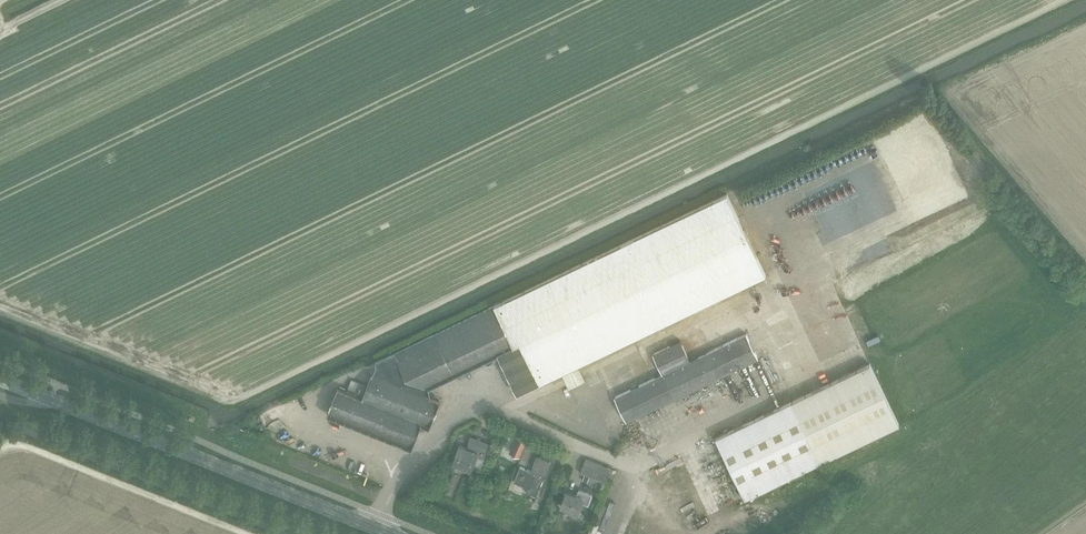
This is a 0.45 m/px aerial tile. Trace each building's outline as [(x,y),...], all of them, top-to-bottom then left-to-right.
[(338,387),(327,414),(411,447),(421,423),(429,427),(439,400),(426,395),(429,388),(428,386),(499,353),(517,392),(562,371),(579,363),(765,275),(727,194),(368,365),(372,373),(367,385),(351,379),(346,391),(338,387)] [(625,421),(757,358),(746,334),(690,360),(680,340),(652,353),(662,374),(614,397),(625,421)] [(644,360),(630,368),(635,379),(650,372),(644,360)] [(744,498),(898,424),(869,364),(715,438),(744,498)] [(468,444),(466,448),(477,452),(478,448),(485,451),(488,443),(482,441),(470,436),(467,444),(468,444)] [(517,437),(514,445),(524,449),(527,442),(517,437)] [(459,445),(451,463),(470,471),(477,453),(459,445)] [(544,478),(550,462),(536,457),(531,471),(519,467),(513,481),(528,487),(525,492),(535,496),(543,477),(544,478)] [(604,482),(609,468),(586,459),(580,473),(584,474),(589,476),(604,482)] [(588,506),(592,494),(579,489),(576,496),(566,492),(560,506),(577,513),(581,503),(588,506)]
